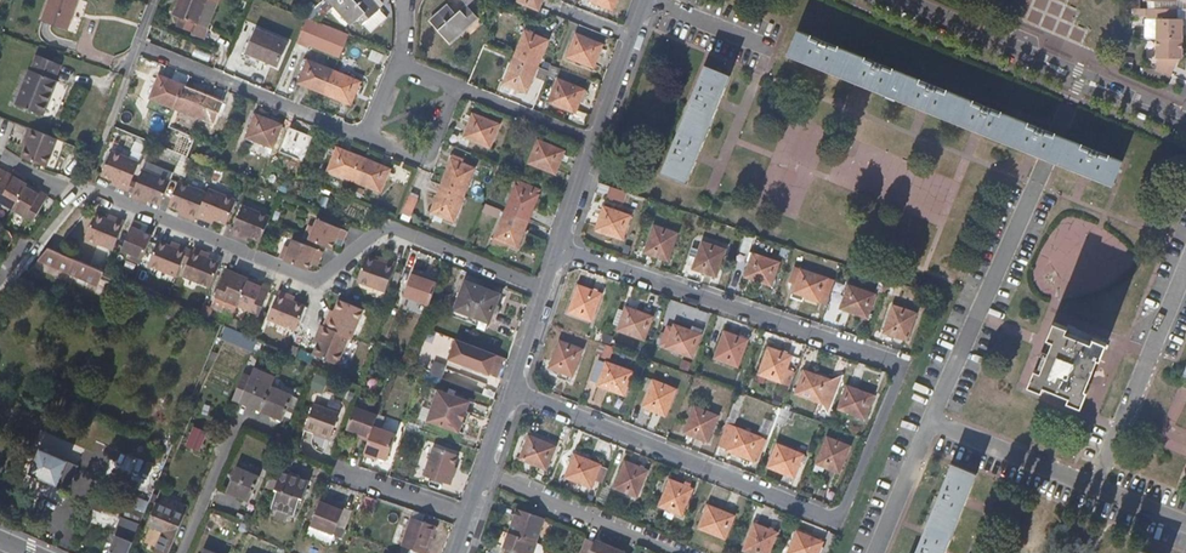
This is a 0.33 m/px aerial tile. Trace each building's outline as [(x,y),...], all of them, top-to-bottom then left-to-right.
[(40,23),(65,32),(78,1),(75,0),(48,0),(40,23)] [(197,25),(206,2),(207,0),(178,0),(172,15),(179,19),(175,26),(192,33),(195,25),(197,25)] [(351,24),(361,16),(365,21),(379,8),(372,0),(328,0),(351,24)] [(517,2),(539,10),(543,0),(517,0),(517,2)] [(590,0),(612,9),(616,0),(590,0)] [(206,2),(197,25),(206,29),(215,6),(206,2)] [(321,15),(322,5),(308,4),(307,14),(321,15)] [(450,45),(478,20),(468,8),(456,18),(447,8),(431,23),(450,45)] [(1161,10),(1161,40),(1185,40),(1185,21),(1180,21),(1180,10),(1161,10)] [(341,61),(350,36),(307,20),(297,44),(341,61)] [(255,28),(246,52),(276,65),(286,42),(255,28)] [(526,31),(516,58),(537,67),(548,40),(526,31)] [(798,31),(787,56),(816,67),(867,88),(923,111),(977,132),(1032,154),(1044,159),(1086,176),(1112,186),(1122,161),(1055,135),(914,77),(798,31)] [(577,34),(568,57),(594,68),(603,45),(577,34)] [(1185,40),(1161,40),(1160,69),(1173,76),(1180,60),(1185,60),(1185,58),(1185,52),(1185,40)] [(379,65),(383,55),(372,51),(369,61),(379,65)] [(55,82),(54,81),(46,78),(52,62),(34,55),(14,103),(42,114),(55,82)] [(537,67),(516,58),(503,90),(512,94),(515,88),(527,93),(537,67)] [(299,83),(325,94),(335,71),(308,60),(299,83)] [(46,78),(54,81),(60,65),(52,62),(46,78)] [(731,76),(704,65),(661,175),(687,185),(700,153),(719,104),(731,76)] [(335,71),(325,94),(351,104),(360,82),(335,71)] [(176,109),(184,88),(185,87),(158,77),(149,99),(176,109)] [(585,90),(559,80),(550,103),(576,113),(585,90)] [(221,102),(184,88),(176,109),(169,125),(185,132),(192,116),(212,125),(221,102)] [(474,113),(464,136),(491,147),(500,124),(474,113)] [(254,114),(245,137),(273,148),(282,126),(254,114)] [(20,157),(45,166),(56,138),(27,126),(20,144),(24,146),(20,157)] [(199,150),(203,140),(197,137),(193,147),(199,150)] [(538,141),(530,162),(556,174),(564,151),(538,141)] [(327,170),(354,181),(363,159),(337,148),(327,170)] [(129,180),(137,161),(110,149),(105,160),(99,174),(111,179),(110,182),(125,189),(129,180)] [(363,159),(354,181),(380,192),(389,169),(363,159)] [(443,186),(464,194),(476,168),(455,160),(443,186)] [(158,203),(168,179),(141,167),(134,183),(131,192),(128,197),(145,204),(147,199),(158,203)] [(11,211),(26,186),(5,174),(0,182),(0,205),(11,211)] [(131,192),(134,183),(129,180),(125,189),(131,192)] [(193,215),(203,192),(176,180),(166,204),(178,209),(176,213),(192,220),(193,215)] [(507,212),(529,222),(540,196),(539,195),(540,191),(519,182),(507,212)] [(26,186),(11,211),(33,223),(48,199),(26,186)] [(453,220),(464,194),(443,186),(432,211),(435,213),(433,219),(442,222),(444,217),(453,220)] [(224,221),(225,221),(234,200),(205,188),(203,192),(193,215),(211,223),(213,218),(223,223),(224,221)] [(626,203),(629,193),(612,188),(609,198),(626,203)] [(409,193),(402,211),(405,212),(412,216),(420,198),(409,193)] [(265,222),(269,214),(241,202),(231,224),(229,230),(246,237),(247,233),(259,238),(265,222)] [(482,212),(497,215),(499,206),(484,203),(482,212)] [(604,206),(596,230),(623,239),(630,215),(604,206)] [(83,237),(111,249),(124,220),(107,213),(105,218),(94,212),(83,237)] [(518,248),(529,222),(507,212),(493,244),(505,250),(508,244),(518,248)] [(139,223),(129,219),(119,247),(127,250),(125,256),(138,262),(149,233),(137,228),(139,223)] [(301,237),(331,249),(336,237),(343,240),(347,231),(317,219),(313,227),(306,225),(301,237)] [(654,225),(645,251),(667,259),(675,232),(654,225)] [(145,263),(173,274),(177,263),(184,246),(168,239),(166,243),(155,239),(145,263)] [(276,257),(306,268),(310,257),(317,261),(321,251),(292,239),(288,247),(281,244),(276,257)] [(702,241),(693,268),(716,276),(725,249),(702,241)] [(207,285),(217,261),(205,256),(207,251),(191,244),(189,248),(183,265),(179,273),(207,285)] [(177,263),(183,265),(189,248),(184,246),(177,263)] [(50,249),(48,248),(39,258),(98,286),(103,272),(102,272),(50,249)] [(753,252),(745,275),(774,284),(782,261),(753,252)] [(377,262),(364,257),(355,281),(383,292),(394,264),(378,257),(377,262)] [(792,291),(820,300),(823,292),(828,294),(833,280),(795,266),(790,279),(795,281),(792,291)] [(234,304),(245,276),(223,267),(212,295),(234,304)] [(429,306),(436,285),(420,278),(421,276),(411,272),(402,296),(429,306)] [(266,291),(268,286),(245,276),(234,304),(256,313),(266,291)] [(454,308),(490,322),(500,294),(465,281),(454,308)] [(579,283),(570,311),(592,319),(602,291),(579,283)] [(849,284),(840,308),(868,317),(876,294),(849,284)] [(295,332),(305,309),(290,302),(292,297),(276,290),(275,294),(264,319),(295,332)] [(332,314),(328,311),(322,326),(343,335),(350,338),(360,311),(337,301),(332,314)] [(894,303),(884,331),(908,338),(917,311),(894,303)] [(626,305),(617,328),(645,337),(653,314),(626,305)] [(488,328),(490,322),(454,308),(452,314),(488,328)] [(666,324),(659,342),(692,355),(701,332),(673,322),(672,326),(666,324)] [(1055,322),(1029,386),(1042,391),(1045,387),(1069,396),(1068,401),(1082,407),(1089,390),(1087,389),(1098,359),(1101,360),(1109,343),(1094,337),(1092,341),(1067,332),(1068,328),(1055,322)] [(343,335),(322,326),(319,325),(313,339),(310,337),(304,351),(303,352),(331,365),(343,335)] [(724,330),(714,356),(738,365),(747,338),(724,330)] [(490,376),(498,357),(464,345),(447,338),(427,332),(410,367),(430,374),(445,380),(449,363),(490,376)] [(581,347),(559,339),(547,371),(569,380),(581,347)] [(388,343),(378,340),(375,348),(374,352),(384,355),(388,343)] [(769,347),(759,373),(783,381),(793,355),(769,347)] [(597,358),(589,378),(596,380),(595,383),(624,394),(633,371),(604,359),(604,361),(597,358)] [(821,397),(829,414),(844,373),(830,376),(804,366),(796,388),(821,397)] [(249,376),(239,400),(283,419),(292,395),(249,376)] [(651,383),(641,409),(664,418),(674,391),(651,383)] [(846,384),(838,406),(864,416),(873,395),(846,384)] [(429,386),(418,417),(458,431),(469,400),(429,386)] [(317,429),(333,435),(341,413),(315,403),(307,426),(317,429)] [(694,404),(684,431),(707,440),(717,413),(694,404)] [(374,427),(378,415),(355,407),(347,429),(354,432),(360,434),(359,438),(369,441),(374,427)] [(782,407),(776,421),(784,424),(790,411),(782,407)] [(196,422),(189,439),(201,444),(208,427),(196,422)] [(725,422),(718,443),(726,446),(725,448),(753,459),(756,452),(758,453),(764,438),(725,422)] [(369,441),(364,456),(373,459),(375,455),(379,457),(388,461),(397,435),(374,427),(369,441)] [(331,439),(333,435),(317,429),(316,433),(331,439)] [(527,436),(519,458),(547,468),(555,446),(527,436)] [(849,446),(826,436),(816,462),(838,471),(849,446)] [(802,452),(775,442),(767,464),(793,475),(802,452)] [(67,460),(40,449),(30,473),(57,485),(59,481),(67,460)] [(451,477),(453,471),(457,458),(432,449),(422,478),(449,488),(453,478),(451,477)] [(593,485),(596,478),(601,464),(574,454),(566,475),(593,485)] [(70,486),(78,465),(67,460),(59,481),(70,486)] [(624,462),(614,487),(638,497),(647,471),(624,462)] [(963,507),(977,473),(951,463),(915,552),(944,552),(963,507)] [(596,478),(603,481),(609,467),(601,464),(596,478)] [(238,467),(227,490),(250,500),(260,476),(238,467)] [(310,481),(273,468),(266,485),(277,489),(271,506),(278,508),(288,512),(294,514),(301,497),(303,498),(310,481)] [(669,480),(659,505),(682,514),(692,489),(669,480)] [(190,500),(163,489),(148,524),(163,531),(155,550),(161,552),(168,552),(190,500)] [(373,513),(376,497),(364,495),(361,510),(373,513)] [(345,507),(336,504),(335,507),(331,505),(321,501),(311,526),(334,535),(345,507)] [(708,504),(699,527),(726,538),(735,514),(708,504)] [(516,507),(508,531),(537,542),(545,517),(516,507)] [(284,521),(288,512),(278,508),(275,518),(284,521)] [(428,518),(429,516),(417,512),(416,514),(415,518),(413,518),(402,546),(421,552),(428,552),(438,526),(427,522),(428,518)] [(140,524),(120,515),(113,534),(107,532),(100,534),(98,542),(100,547),(110,551),(109,552),(128,552),(140,524)] [(744,548),(756,552),(769,552),(777,531),(754,521),(744,548)] [(787,552),(788,552),(818,552),(823,541),(796,530),(787,552)] [(508,531),(502,547),(505,548),(504,552),(533,552),(537,542),(508,531)] [(610,544),(595,538),(594,540),(587,537),(580,552),(606,552),(610,544)] [(606,552),(625,552),(626,551),(610,544),(606,552)] [(258,552),(273,552),(274,547),(259,545),(258,552)]
